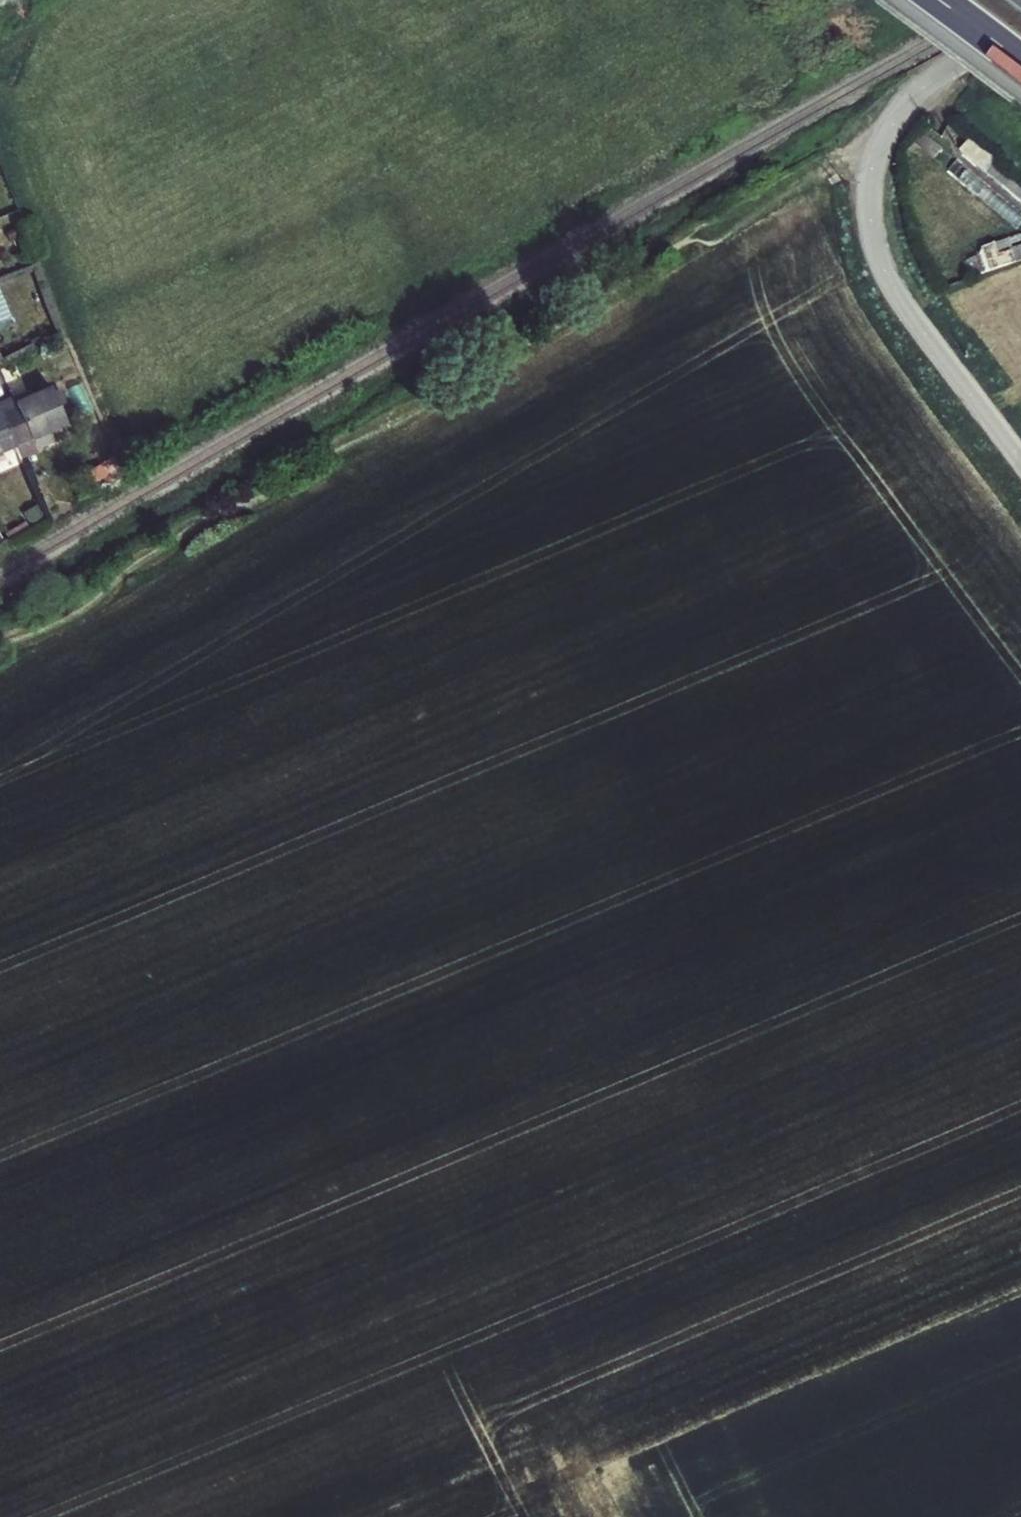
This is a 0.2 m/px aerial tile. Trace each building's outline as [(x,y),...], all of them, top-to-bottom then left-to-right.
[(1020,200),(1020,184),(972,138),(947,164),(1016,229),(1020,224),(1020,201),(1020,200)] [(10,242),(19,239),(15,229),(6,232),(10,242)] [(31,398),(16,405),(31,441),(66,426),(51,390),(31,398)] [(29,393),(14,400),(16,405),(31,398),(29,393)] [(31,441),(16,405),(14,400),(0,406),(0,412),(15,448),(20,460),(37,453),(31,441)] [(15,448),(0,412),(0,454),(15,448)] [(109,479),(101,465),(84,474),(92,488),(109,479)] [(23,514),(30,525),(44,517),(37,506),(23,514)] [(25,522),(5,534),(8,540),(29,528),(25,522)]
